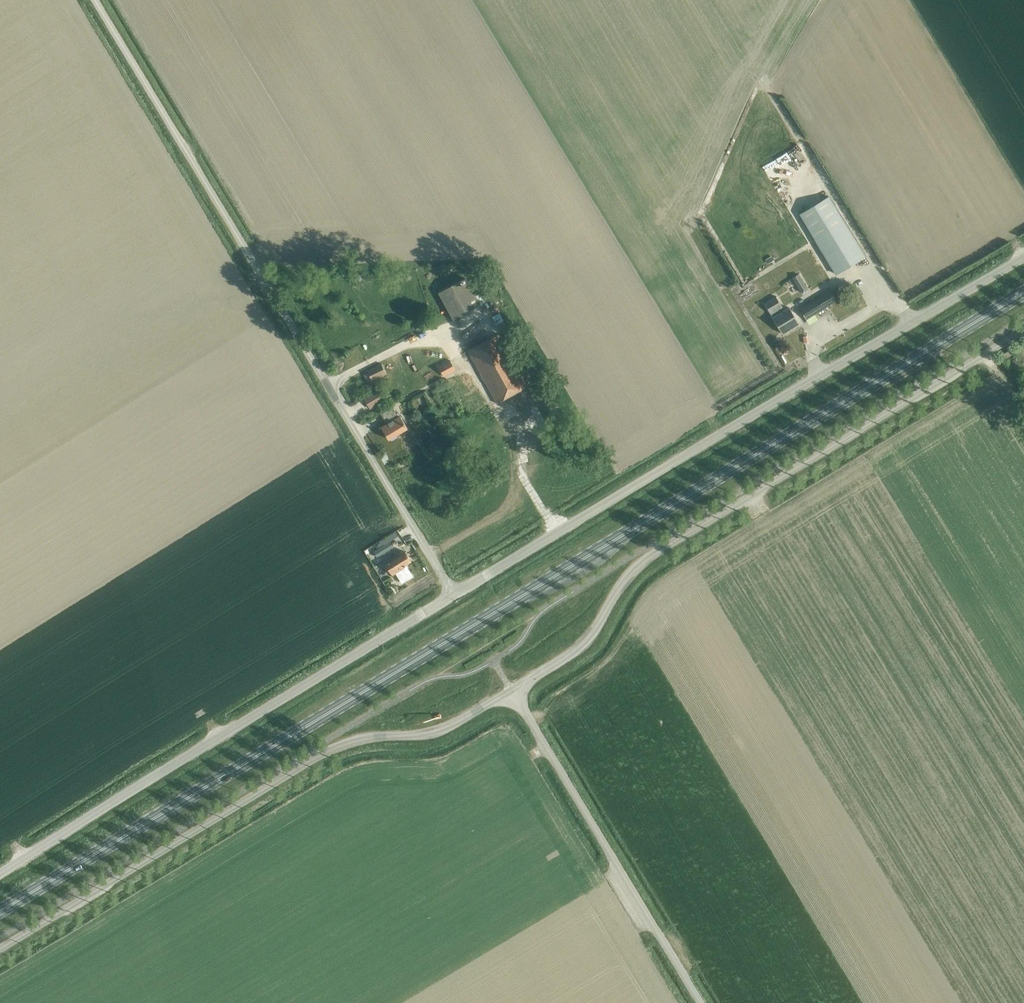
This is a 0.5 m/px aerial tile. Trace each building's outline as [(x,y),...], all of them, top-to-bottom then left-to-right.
[(837,274),(866,257),(830,197),(801,215),(837,274)] [(808,288),(800,275),(799,274),(793,278),(801,292),(808,288)] [(465,277),(438,292),(453,319),(480,305),(465,277)] [(495,277),(482,281),(486,292),(498,289),(495,277)] [(817,299),(800,310),(806,320),(823,309),(836,302),(830,291),(817,299)] [(783,334),(799,324),(789,308),(782,312),(780,308),(782,306),(776,297),(764,304),(783,334)] [(497,403),(528,386),(499,334),(468,350),(497,403)] [(1005,359),(1011,355),(1008,350),(1002,354),(1005,359)] [(444,376),(455,370),(450,360),(439,367),(444,376)] [(367,382),(386,374),(382,364),(368,370),(369,373),(364,375),(367,382)] [(363,398),(370,409),(384,400),(378,389),(363,398)] [(393,395),(388,399),(391,405),(397,401),(393,395)] [(389,439),(408,429),(400,415),(398,417),(396,414),(396,413),(393,407),(381,414),(385,420),(386,419),(388,422),(381,426),(389,439)] [(377,557),(393,548),(390,543),(374,552),(377,557)] [(405,566),(412,561),(406,552),(386,564),(392,574),(398,570),(399,572),(405,568),(404,567),(406,566),(405,566)]
